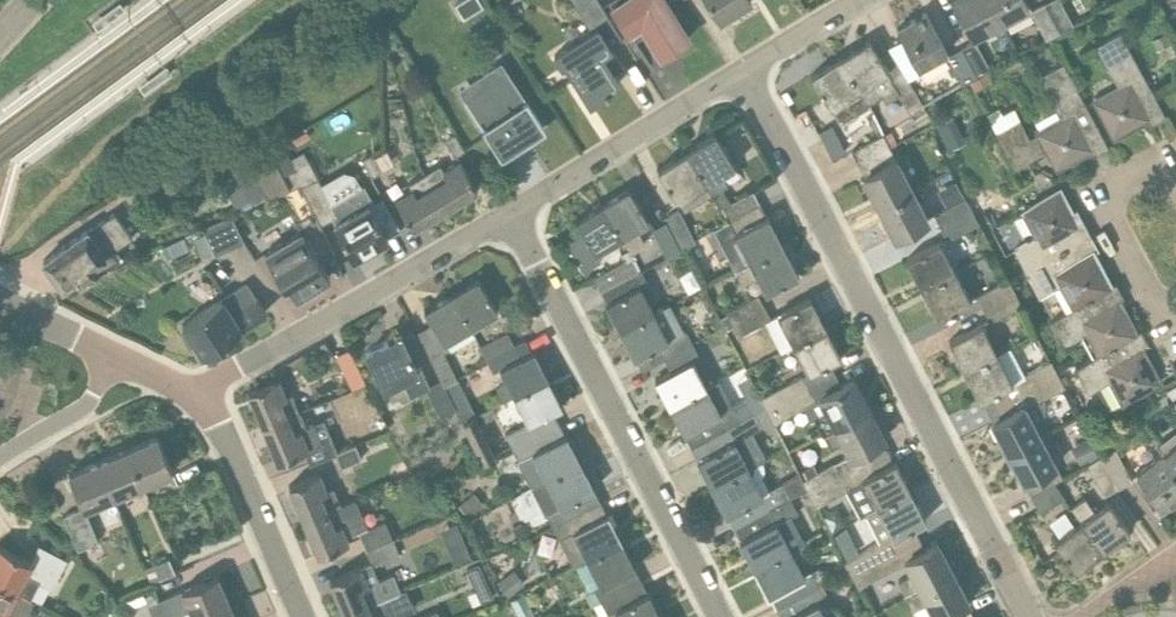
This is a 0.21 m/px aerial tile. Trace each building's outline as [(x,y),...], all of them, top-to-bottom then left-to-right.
[(455,4),(463,18),(483,6),(479,0),(462,0),(455,4)] [(597,0),(573,0),(592,30),(553,54),(561,68),(565,66),(587,103),(619,83),(613,73),(623,66),(611,47),(622,40),(607,16),(597,0)] [(667,4),(665,0),(618,0),(610,5),(628,34),(642,25),(662,55),(689,38),(667,4)] [(720,19),(749,0),(708,0),(720,19)] [(988,0),(953,0),(972,37),(1000,22),(988,0)] [(1000,22),(1029,6),(1026,0),(988,0),(1000,22)] [(1059,33),(1072,26),(1059,0),(1051,0),(1044,4),(1059,33)] [(1059,33),(1044,4),(1029,11),(1045,40),(1059,33)] [(907,76),(919,69),(918,68),(947,52),(926,13),(897,29),(913,59),(901,66),(907,76)] [(1150,125),(1166,117),(1121,32),(1095,45),(1118,88),(1094,101),(1113,137),(1147,119),(1150,125)] [(1166,35),(1153,42),(1158,52),(1171,45),(1166,35)] [(869,41),(840,58),(869,103),(883,95),(887,101),(900,93),(915,117),(928,109),(892,53),(880,60),(869,41)] [(961,50),(975,77),(989,70),(974,41),(960,48),(961,50)] [(975,77),(961,50),(946,58),(960,85),(975,77)] [(869,103),(840,58),(811,76),(823,95),(829,106),(839,122),(864,107),(869,103)] [(1108,147),(1062,64),(1039,77),(1059,116),(1034,129),(1036,133),(1029,137),(1013,108),(1003,113),(999,107),(987,113),(996,131),(995,131),(1015,168),(1047,150),(1056,167),(1090,150),(1093,156),(1108,147)] [(502,158),(518,148),(546,130),(527,100),(526,100),(508,72),(468,99),(468,98),(464,101),(502,158)] [(988,73),(971,82),(976,92),(993,83),(988,73)] [(879,136),(883,134),(873,115),(868,118),(879,136)] [(961,143),(952,123),(937,131),(946,150),(961,143)] [(308,131),(295,139),(298,145),(311,137),(308,131)] [(455,155),(465,149),(454,133),(445,139),(455,155)] [(715,134),(687,151),(707,183),(712,192),(727,184),(721,174),(735,165),(715,134)] [(850,153),(857,165),(891,148),(883,134),(879,136),(850,153)] [(824,145),(831,158),(844,151),(838,138),(824,145)] [(291,189),(283,173),(269,146),(250,158),(256,168),(225,185),(226,187),(214,193),(220,206),(232,200),(237,212),(269,196),(270,197),(291,189)] [(913,189),(891,148),(857,165),(864,177),(879,207),(913,189)] [(687,151),(658,169),(678,201),(707,183),(687,151)] [(371,177),(380,171),(371,154),(362,160),(371,177)] [(333,204),(309,159),(283,173),(291,189),(300,185),(314,211),(321,225),(331,218),(354,258),(388,239),(368,204),(374,201),(364,185),(333,204)] [(425,175),(445,209),(477,190),(460,161),(444,171),(441,165),(425,175)] [(445,209),(425,175),(409,184),(413,190),(396,200),(413,228),(445,209)] [(929,220),(913,189),(879,207),(895,237),(929,220)] [(623,238),(622,239),(630,252),(631,253),(645,244),(637,230),(650,222),(630,190),(603,206),(623,238)] [(722,208),(729,221),(760,204),(753,191),(722,208)] [(1027,268),(1090,234),(1083,221),(1076,224),(1058,191),(1033,204),(990,227),(1004,252),(1015,245),(1027,268)] [(935,213),(941,226),(973,210),(966,197),(935,213)] [(766,217),(760,204),(729,221),(713,228),(735,271),(750,262),(751,263),(783,246),(767,216),(766,217)] [(597,255),(622,239),(623,238),(603,206),(576,222),(583,233),(566,243),(584,271),(601,261),(597,255)] [(973,210),(941,226),(948,239),(980,223),(973,210)] [(332,248),(321,225),(314,211),(296,222),(301,232),(265,253),(284,285),(287,282),(296,298),(330,278),(318,257),(332,248)] [(684,249),(696,242),(680,211),(667,218),(684,249)] [(79,284),(106,271),(109,270),(124,262),(115,248),(130,236),(114,213),(43,261),(63,288),(76,278),(79,284)] [(215,253),(242,241),(230,216),(204,229),(205,232),(213,250),(215,253)] [(667,257),(680,251),(667,225),(654,231),(667,257)] [(1098,250),(1090,234),(1027,268),(1040,293),(1063,280),(1075,303),(1109,286),(1092,253),(1098,250)] [(183,237),(163,247),(170,260),(190,250),(183,237)] [(922,289),(955,271),(940,242),(907,259),(922,289)] [(750,262),(735,271),(742,284),(757,276),(766,293),(799,276),(783,246),(751,263),(750,262)] [(623,255),(627,262),(633,258),(631,253),(630,252),(623,255)] [(602,292),(641,272),(633,258),(627,262),(594,278),(602,292)] [(655,264),(641,272),(602,292),(622,332),(655,315),(654,312),(641,288),(662,277),(655,264)] [(971,302),(955,271),(922,289),(938,319),(971,302)] [(977,296),(984,309),(1016,292),(1009,279),(977,296)] [(479,280),(452,296),(471,328),(499,312),(479,280)] [(1100,350),(1134,333),(1117,301),(1124,297),(1116,282),(1109,286),(1075,303),(1052,315),(1054,319),(1038,327),(1045,341),(1061,333),(1065,341),(1089,328),(1100,350)] [(255,298),(246,285),(223,301),(222,300),(183,325),(202,355),(266,312),(257,297),(255,298)] [(1016,292),(984,309),(990,322),(1022,305),(1016,292)] [(759,295),(728,311),(734,323),(765,307),(759,295)] [(446,387),(459,380),(445,352),(450,350),(446,342),(471,328),(452,296),(425,311),(432,324),(418,333),(431,359),(432,361),(441,378),(446,387)] [(810,298),(777,315),(793,346),(826,329),(810,298)] [(668,358),(694,344),(688,332),(684,334),(670,304),(654,312),(655,315),(622,332),(642,370),(667,357),(668,358)] [(771,318),(765,307),(734,323),(741,337),(767,323),(766,321),(771,318)] [(723,323),(718,312),(710,316),(716,327),(723,323)] [(726,327),(734,323),(729,313),(721,317),(726,327)] [(965,372),(998,354),(982,324),(949,341),(965,372)] [(841,358),(826,329),(793,346),(808,374),(761,398),(768,411),(836,375),(830,364),(841,358)] [(1134,333),(1100,350),(1074,363),(1087,388),(1110,376),(1123,401),(1158,383),(1140,349),(1149,345),(1141,329),(1134,333)] [(487,360),(514,346),(507,333),(481,347),(487,360)] [(401,378),(409,394),(426,386),(429,385),(429,384),(420,367),(416,369),(400,336),(367,351),(384,386),(401,378)] [(514,397),(547,380),(525,339),(514,346),(487,360),(493,371),(500,368),(507,382),(497,388),(504,401),(514,396),(514,397)] [(700,356),(694,344),(668,358),(674,369),(657,378),(672,406),(708,387),(693,359),(700,356)] [(352,388),(365,381),(349,349),(336,355),(352,388)] [(1013,384),(998,354),(965,372),(980,401),(1013,384)] [(1027,391),(1059,374),(1051,360),(1020,376),(1027,391)] [(1065,388),(1059,374),(1027,391),(1034,404),(1065,388)] [(822,434),(869,410),(853,379),(841,385),(836,375),(768,411),(774,424),(805,408),(811,420),(814,419),(822,434)] [(440,417),(456,408),(446,387),(441,378),(429,384),(429,385),(426,386),(429,392),(440,417)] [(264,427),(299,412),(292,395),(286,397),(279,379),(249,392),(264,427)] [(476,414),(459,380),(446,387),(456,408),(462,421),(476,414)] [(560,407),(547,380),(514,397),(527,424),(511,432),(505,434),(512,448),(559,423),(553,411),(560,407)] [(708,388),(708,387),(672,406),(693,447),(757,414),(766,409),(758,394),(731,409),(717,383),(708,388)] [(1008,454),(1040,437),(1024,406),(992,423),(1008,454)] [(475,415),(480,424),(496,416),(492,407),(475,415)] [(852,456),(836,465),(818,474),(808,479),(804,481),(808,489),(810,491),(869,461),(864,450),(884,439),(869,410),(822,434),(830,448),(843,440),(852,456)] [(305,426),(299,412),(264,427),(278,461),(305,450),(323,442),(314,422),(305,426)] [(748,435),(764,427),(757,414),(693,447),(714,487),(750,469),(765,461),(753,439),(751,440),(748,435)] [(462,422),(483,461),(495,455),(480,424),(475,415),(462,422)] [(579,463),(559,423),(512,448),(531,488),(579,463)] [(1163,453),(1175,471),(1175,430),(1157,444),(1163,453)] [(158,435),(127,448),(142,484),(173,471),(158,435)] [(1030,495),(1053,483),(1062,478),(1040,437),(1008,454),(1030,495)] [(1079,465),(1098,456),(1087,438),(1070,447),(1079,465)] [(341,467),(361,459),(355,445),(334,453),(341,467)] [(112,496),(142,484),(127,448),(98,461),(112,496)] [(1116,450),(1101,458),(1117,489),(1132,481),(1116,450)] [(1163,453),(1136,472),(1162,508),(1175,498),(1175,471),(1163,453)] [(1117,489),(1101,458),(1088,464),(1105,496),(1117,489)] [(85,508),(112,496),(98,461),(69,473),(84,507),(85,508)] [(866,515),(911,491),(895,461),(875,471),(869,461),(810,491),(817,506),(846,491),(859,516),(865,513),(866,515)] [(600,503),(579,463),(531,488),(545,515),(546,515),(552,526),(567,519),(600,503)] [(814,467),(804,472),(808,479),(818,474),(814,467)] [(804,481),(803,478),(801,474),(783,484),(768,491),(769,493),(763,496),(750,469),(714,487),(735,528),(791,499),(791,498),(808,489),(804,481)] [(304,520),(338,505),(331,489),(326,491),(318,474),(289,486),(304,520)] [(1053,483),(1030,495),(1039,513),(1064,500),(1053,483)] [(926,521),(911,491),(866,515),(880,542),(845,560),(853,573),(887,555),(900,548),(918,539),(913,528),(926,521)] [(460,508),(469,520),(485,507),(475,495),(460,508)] [(1081,521),(1102,551),(1130,531),(1109,501),(1095,511),(1084,497),(1070,507),(1080,522),(1081,521)] [(355,498),(338,505),(304,520),(319,555),(348,543),(345,536),(367,527),(355,498)] [(799,514),(791,499),(735,528),(756,567),(806,542),(793,517),(799,514)] [(600,503),(567,519),(587,559),(620,542),(600,503)] [(85,508),(84,507),(63,516),(78,549),(98,541),(85,508)] [(358,531),(366,549),(392,538),(384,521),(358,531)] [(1081,521),(1080,522),(1054,541),(1075,571),(1102,551),(1081,521)] [(530,538),(523,524),(514,529),(521,542),(530,538)] [(840,549),(854,542),(848,531),(834,538),(840,549)] [(392,538),(366,549),(374,566),(400,555),(392,538)] [(918,539),(900,548),(887,555),(892,566),(905,559),(913,573),(898,581),(906,598),(953,573),(938,542),(924,549),(918,539)] [(641,582),(620,542),(587,559),(601,586),(593,590),(599,602),(641,582)] [(777,608),(819,587),(812,573),(805,576),(791,550),(806,542),(756,567),(777,608)] [(470,556),(466,546),(465,543),(448,550),(449,553),(454,563),(470,556)] [(33,601),(34,600),(31,599),(39,582),(52,589),(67,560),(38,545),(30,561),(0,546),(0,583),(33,601)] [(892,566),(887,555),(853,573),(860,587),(891,571),(889,567),(892,566)] [(151,583),(175,572),(169,559),(145,568),(151,583)] [(479,564),(467,570),(471,580),(484,575),(479,564)] [(400,591),(393,574),(367,586),(359,568),(330,581),(344,614),(379,599),(400,591)] [(820,568),(812,573),(819,587),(823,585),(827,583),(820,568)] [(523,582),(514,569),(498,580),(507,593),(523,582)] [(935,616),(936,616),(966,616),(971,614),(965,604),(969,602),(953,573),(906,598),(913,611),(928,602),(935,616)] [(162,599),(169,616),(203,616),(230,605),(218,576),(162,599)] [(641,582),(599,602),(605,614),(613,610),(617,616),(659,616),(641,582)] [(33,601),(0,583),(0,616),(25,616),(33,601)] [(489,586),(477,592),(481,603),(494,597),(489,586)] [(825,599),(819,587),(777,608),(781,616),(826,616),(819,603),(825,599)] [(405,588),(400,591),(379,599),(344,614),(345,616),(388,616),(397,613),(399,616),(408,616),(416,613),(405,588)] [(142,592),(125,599),(122,598),(115,610),(127,616),(131,616),(137,607),(135,606),(146,601),(142,592)] [(523,594),(510,601),(519,616),(535,616),(523,594)] [(203,616),(235,616),(230,605),(203,616)]
